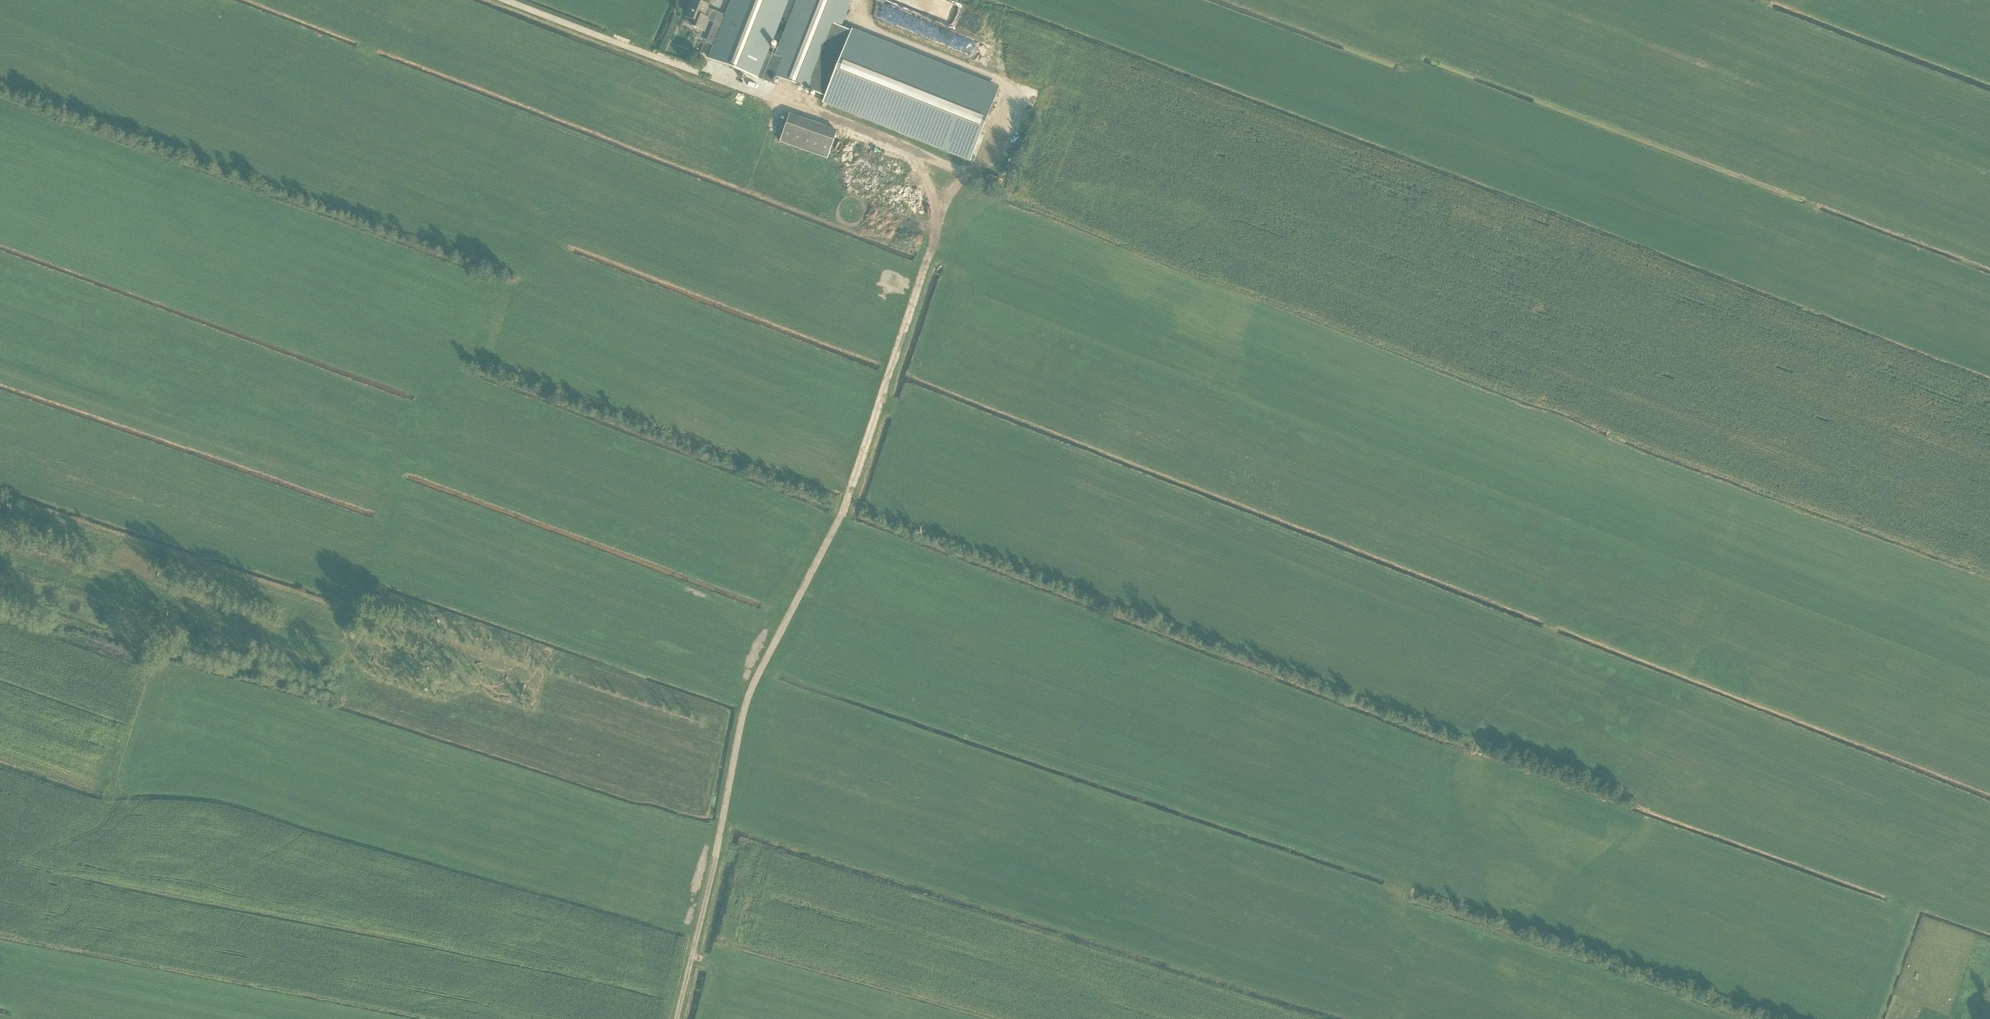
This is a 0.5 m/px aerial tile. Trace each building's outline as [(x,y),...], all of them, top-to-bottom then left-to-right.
[(686,17),(695,21),(693,27),(703,31),(707,21),(714,23),(711,30),(719,33),(726,16),(707,8),(708,6),(693,0),(692,0),(686,17)] [(726,16),(709,58),(757,78),(763,80),(766,73),(770,74),(770,75),(823,96),(821,101),(967,158),(995,88),(849,31),(830,79),(821,75),(850,1),(847,0),(797,0),(775,56),(767,53),(788,0),(732,0),(726,16)] [(935,33),(932,41),(974,59),(979,45),(941,29),(939,34),(935,33)] [(785,111),(778,141),(824,153),(832,124),(785,111)]
